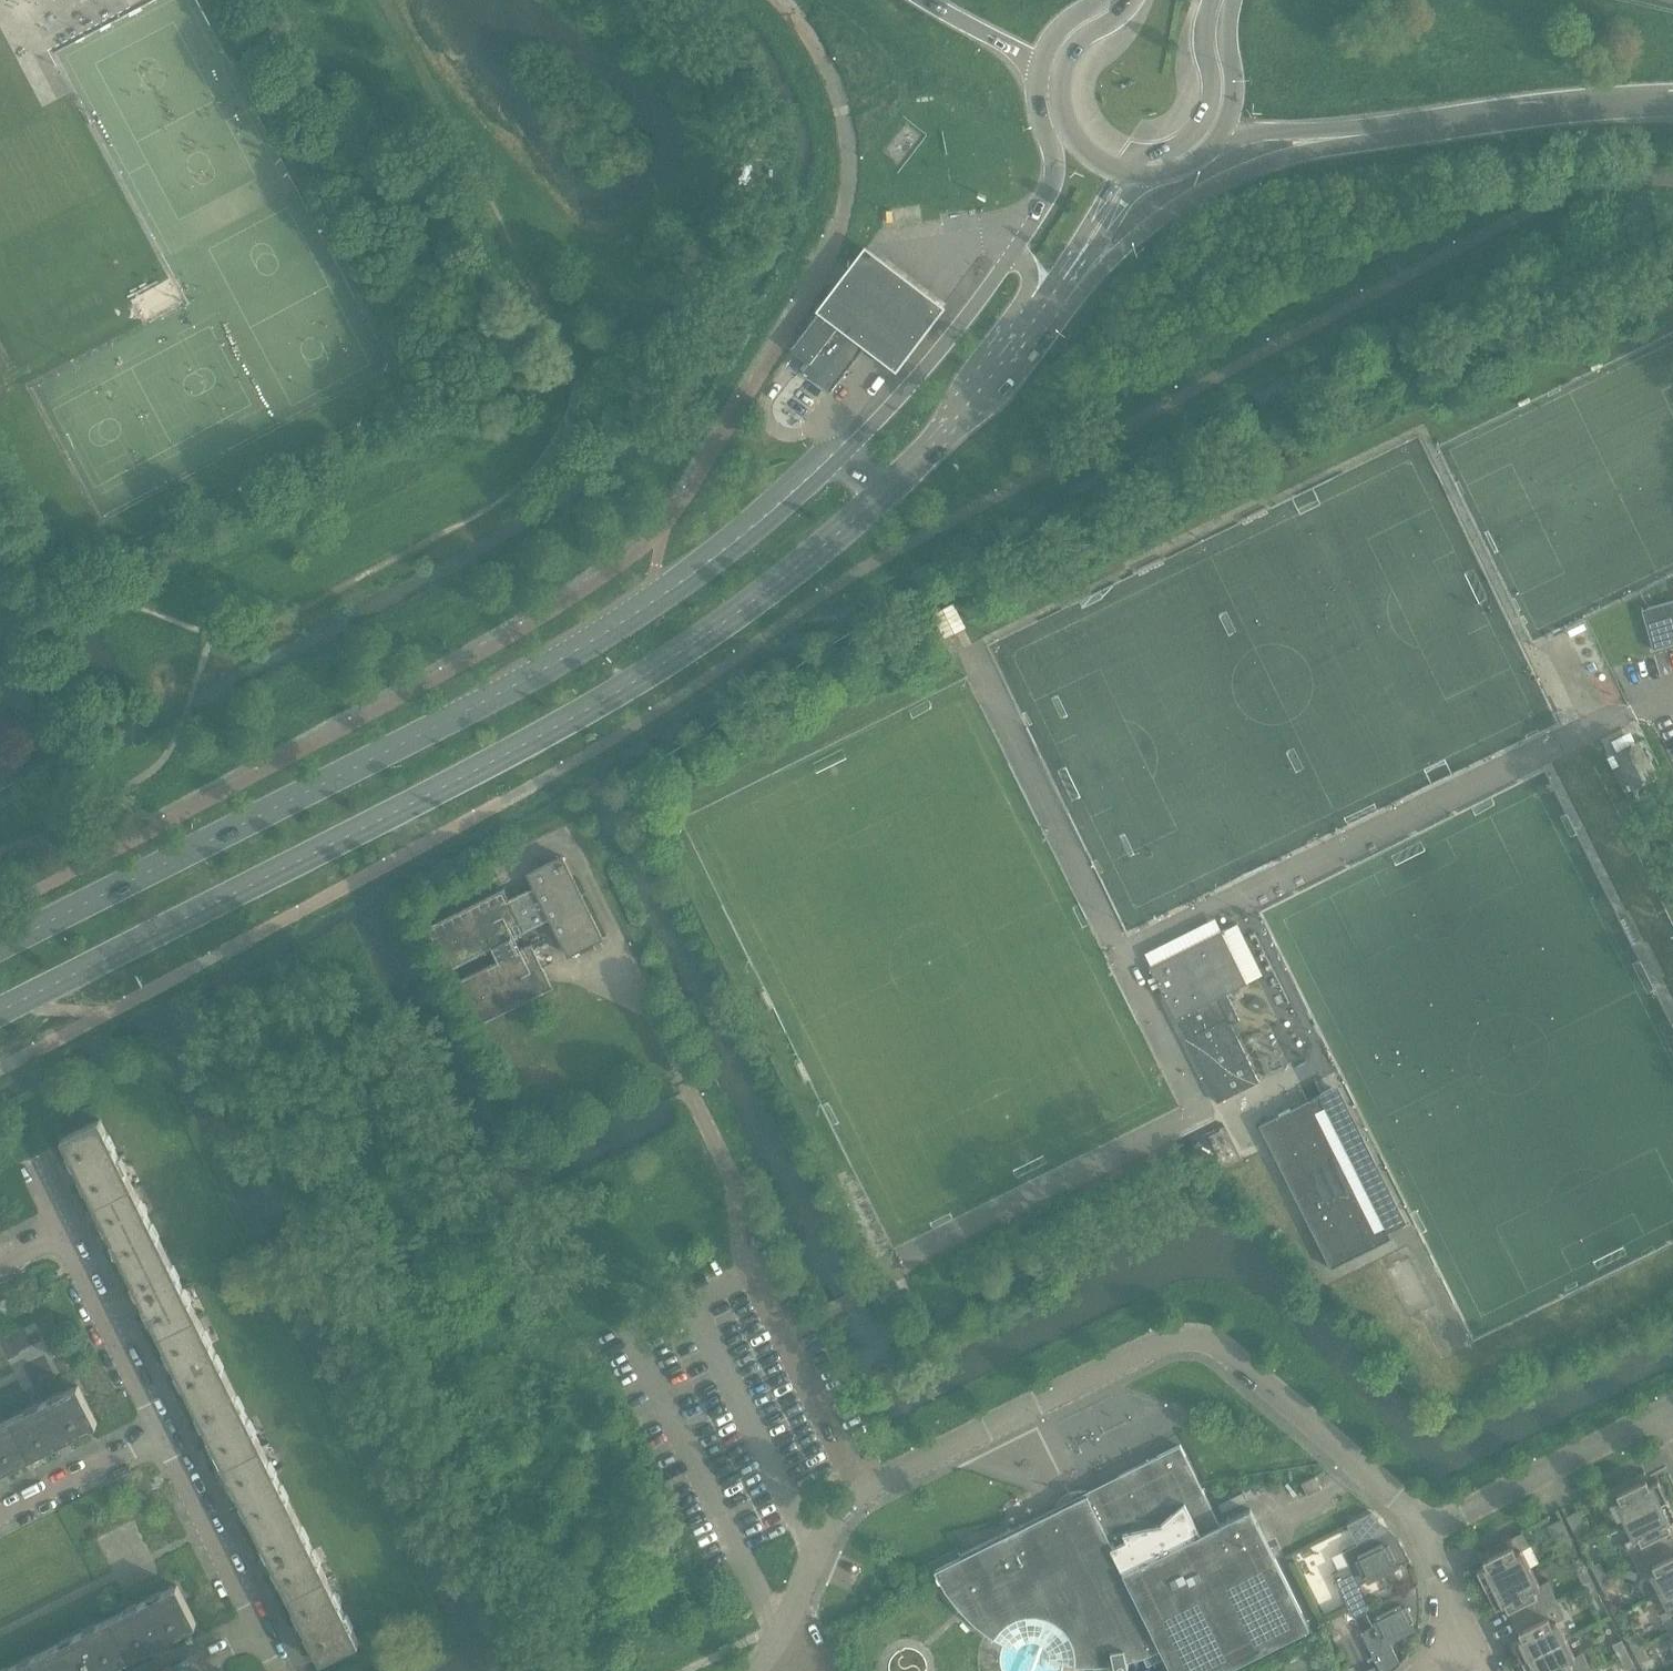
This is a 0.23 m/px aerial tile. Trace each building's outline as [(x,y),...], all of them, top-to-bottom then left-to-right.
[(817,316),(862,350),(866,353),(888,370),(936,307),(913,289),(858,246),(809,310),(817,316)] [(862,350),(867,343),(841,323),(842,322),(840,321),(839,321),(834,317),(824,310),(825,309),(823,307),(821,309),(822,310),(817,316),(791,349),(793,351),(794,349),(803,356),(809,361),(808,362),(809,363),(804,370),(831,391),(856,358),(857,359),(858,357),(857,356),(862,350)] [(1125,370),(1121,361),(1106,369),(1110,378),(1118,374),(1125,370)] [(1642,610),(1653,649),(1672,644),(1672,601),(1642,610)] [(1633,790),(1657,778),(1639,741),(1615,754),(1633,790)] [(15,779),(9,769),(0,774),(0,787),(15,779)] [(554,986),(532,943),(519,950),(513,937),(552,918),(570,953),(604,936),(563,854),(529,871),(537,888),(513,899),(507,886),(426,926),(447,971),(494,947),(500,959),(453,982),(475,1026),(554,986)] [(1240,1021),(1237,1013),(1227,994),(1246,984),(1220,932),(1149,967),(1217,1102),(1259,1081),(1230,1023),(1236,1023),(1240,1021)] [(1332,1269),(1342,1264),(1393,1238),(1390,1231),(1321,1094),(1302,1103),(1281,1114),(1263,1123),(1260,1124),(1272,1150),(1274,1154),(1280,1165),(1299,1203),(1300,1205),(1317,1240),(1332,1269)] [(133,1185),(120,1159),(101,1120),(62,1139),(95,1205),(133,1185)] [(166,1251),(152,1224),(133,1185),(95,1205),(127,1270),(166,1251)] [(198,1316),(184,1288),(166,1251),(127,1270),(159,1335),(198,1316)] [(895,1284),(878,1293),(879,1294),(883,1301),(901,1292),(896,1284),(895,1284)] [(230,1381),(217,1354),(198,1316),(159,1335),(192,1400),(230,1381)] [(263,1447),(249,1419),(230,1381),(192,1400),(224,1466),(263,1447)] [(97,1425),(86,1402),(78,1386),(12,1419),(31,1458),(97,1425)] [(12,1419),(0,1425),(0,1473),(31,1458),(12,1419)] [(1251,1509),(1220,1524),(1181,1445),(1130,1471),(1131,1474),(1013,1532),(1012,1529),(960,1555),(962,1558),(935,1572),(946,1591),(960,1609),(976,1624),(993,1638),(1004,1644),(1017,1652),(1022,1645),(1029,1642),(1036,1642),(1043,1646),(1048,1652),(1050,1658),(1050,1663),(1064,1664),(1077,1666),(1099,1666),(1114,1664),(1116,1670),(1117,1670),(1128,1670),(1143,1656),(1148,1666),(1166,1657),(1173,1670),(1221,1670),(1310,1627),(1284,1576),(1251,1509)] [(295,1512),(281,1485),(263,1447),(224,1466),(256,1531),(295,1512)] [(1668,1499),(1658,1480),(1651,1484),(1645,1471),(1600,1494),(1607,1508),(1615,1504),(1624,1521),(1668,1499)] [(1322,1489),(1316,1477),(1302,1484),(1308,1496),(1322,1489)] [(1670,1522),(1672,1521),(1672,1510),(1668,1499),(1624,1521),(1633,1538),(1625,1542),(1635,1561),(1672,1542),(1672,1528),(1670,1522)] [(1592,1538),(1579,1511),(1566,1517),(1580,1544),(1592,1538)] [(327,1577),(314,1549),(295,1512),(256,1531),(289,1596),(327,1577)] [(1348,1524),(1358,1544),(1385,1530),(1379,1520),(1371,1512),(1348,1524)] [(1576,1546),(1562,1519),(1550,1525),(1563,1552),(1576,1546)] [(1361,1584),(1409,1560),(1409,1561),(1411,1560),(1403,1547),(1400,1541),(1398,1538),(1394,1540),(1389,1530),(1390,1530),(1389,1528),(1385,1530),(1358,1544),(1343,1551),(1350,1565),(1333,1574),(1354,1616),(1372,1607),(1361,1584)] [(1530,1567),(1522,1550),(1530,1546),(1523,1532),(1480,1553),(1487,1566),(1478,1570),(1487,1589),(1530,1567)] [(1635,1561),(1643,1578),(1651,1574),(1660,1592),(1672,1586),(1672,1542),(1635,1561)] [(1600,1562),(1592,1566),(1598,1580),(1607,1575),(1600,1562)] [(1556,1599),(1547,1581),(1539,1585),(1530,1567),(1487,1589),(1497,1608),(1504,1604),(1512,1621),(1556,1599)] [(1593,1581),(1587,1569),(1578,1573),(1584,1585),(1593,1581)] [(1612,1587),(1607,1575),(1598,1580),(1604,1591),(1612,1587)] [(360,1643),(346,1614),(327,1577),(289,1596),(321,1662),(360,1643)] [(1599,1593),(1593,1581),(1584,1585),(1590,1598),(1599,1593)] [(1417,1626),(1417,1627),(1418,1627),(1419,1621),(1420,1616),(1420,1609),(1420,1603),(1420,1599),(1419,1599),(1414,1588),(1417,1586),(1418,1585),(1418,1583),(1416,1584),(1417,1585),(1372,1607),(1354,1616),(1354,1617),(1367,1611),(1374,1626),(1362,1632),(1381,1670),(1393,1670),(1398,1667),(1402,1663),(1401,1662),(1400,1662),(1389,1640),(1417,1626)] [(131,1657),(197,1624),(177,1586),(111,1619),(131,1657)] [(1660,1592),(1669,1610),(1661,1614),(1670,1632),(1672,1630),(1672,1586),(1660,1592)] [(1566,1639),(1557,1621),(1565,1617),(1556,1599),(1512,1621),(1521,1638),(1513,1642),(1523,1660),(1566,1639)] [(111,1619),(46,1651),(56,1670),(102,1670),(131,1657),(111,1619)] [(1642,1646),(1636,1633),(1627,1638),(1633,1650),(1642,1646)] [(1583,1652),(1575,1656),(1566,1639),(1523,1660),(1528,1670),(1591,1670),(1592,1670),(1583,1652)] [(1628,1653),(1622,1640),(1614,1644),(1620,1657),(1628,1653)] [(1648,1658),(1642,1646),(1633,1650),(1640,1662),(1648,1658)] [(46,1651),(5,1670),(56,1670),(46,1651)] [(1634,1665),(1628,1653),(1620,1657),(1626,1669),(1634,1665)]
